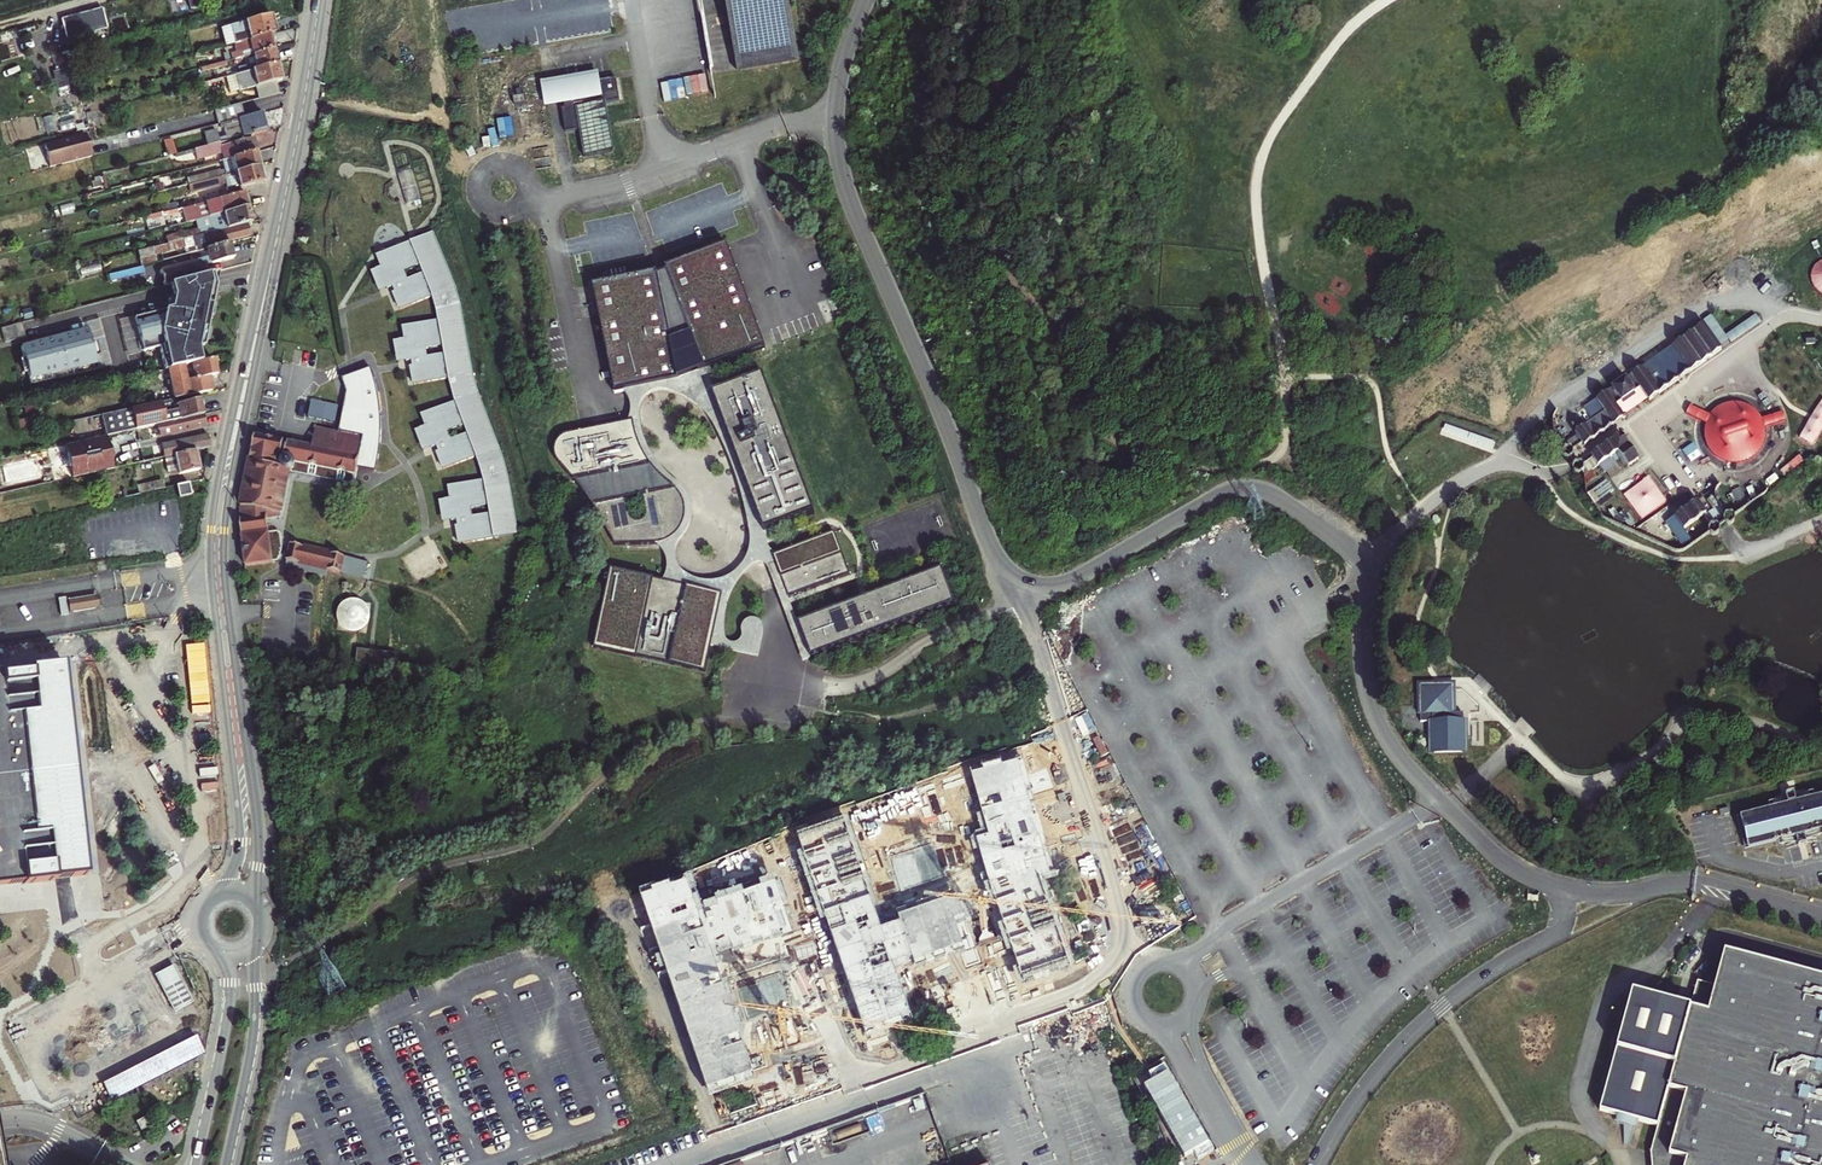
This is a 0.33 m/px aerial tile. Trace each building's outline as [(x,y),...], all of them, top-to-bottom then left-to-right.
[(702,22),(707,47),(711,71),(714,71),(703,0),(696,0),(702,22)] [(737,71),(799,61),(789,0),(726,0),(737,71)] [(63,18),(68,38),(109,27),(104,8),(63,18)] [(280,15),(279,12),(230,25),(224,26),(220,27),(225,47),(240,43),(249,41),(270,35),(274,34),(272,24),(270,18),(280,15)] [(252,54),(274,48),(272,41),(270,35),(249,41),(240,43),(242,50),(237,51),(239,57),(252,54)] [(256,69),(278,63),(276,56),(274,48),(252,54),(239,57),(243,73),(256,69)] [(206,59),(208,65),(215,63),(213,57),(206,59)] [(277,81),(282,80),(280,73),(278,63),(256,69),(243,73),(229,76),(234,93),(256,87),(259,98),(280,93),(277,81)] [(581,131),(585,157),(615,152),(607,102),(619,100),(616,79),(602,81),(601,72),(542,82),(546,108),(550,108),(563,106),(567,133),(581,131)] [(212,112),(215,125),(216,125),(244,117),(243,111),(241,104),(212,112)] [(224,142),(233,139),(263,131),(261,123),(258,113),(244,117),(216,125),(217,129),(192,135),(196,150),(220,143),(224,142)] [(91,131),(48,144),(54,162),(97,150),(94,142),(91,131)] [(220,152),(223,161),(255,153),(253,147),(251,140),(221,148),(220,143),(196,150),(195,150),(197,158),(220,152)] [(222,176),(258,166),(256,159),(255,153),(223,161),(226,171),(221,172),(222,176)] [(236,189),(263,182),(261,175),(258,166),(222,176),(197,183),(200,192),(217,187),(220,198),(237,194),(236,189)] [(161,184),(163,193),(173,190),(171,182),(161,184)] [(220,198),(209,201),(203,203),(182,209),(187,224),(196,222),(201,220),(211,217),(224,214),(248,207),(246,199),(244,192),(237,194),(220,198)] [(183,234),(185,242),(193,239),(216,233),(217,233),(228,230),(252,223),(250,215),(248,207),(224,214),(211,217),(201,220),(196,222),(198,230),(191,231),(183,234)] [(209,247),(250,236),(249,231),(247,225),(228,230),(217,233),(216,233),(193,239),(185,242),(188,255),(210,249),(209,247)] [(433,233),(412,242),(421,267),(423,274),(434,299),(439,311),(460,303),(460,298),(433,233)] [(412,242),(378,257),(384,271),(375,275),(383,292),(394,288),(396,293),(394,295),(400,312),(434,299),(423,274),(409,280),(407,273),(421,267),(412,242)] [(229,244),(221,246),(210,249),(188,255),(191,265),(161,273),(162,279),(165,288),(171,286),(205,277),(203,268),(233,260),(231,254),(229,244)] [(728,247),(668,269),(706,369),(766,347),(728,247)] [(1818,260),(1811,263),(1807,272),(1807,280),(1811,287),(1821,296),(1821,259),(1818,260)] [(205,277),(171,286),(174,300),(164,316),(114,327),(122,361),(154,353),(159,376),(163,375),(201,366),(197,349),(203,347),(205,340),(214,294),(219,274),(205,277)] [(659,276),(595,288),(616,395),(679,382),(659,276)] [(460,303),(439,311),(440,321),(445,347),(446,354),(451,381),(452,387),(477,378),(460,303)] [(1648,399),(1724,346),(1705,320),(1576,410),(1585,422),(1570,432),(1572,436),(1562,443),(1565,447),(1563,448),(1562,452),(1564,455),(1571,455),(1572,451),(1571,448),(1582,441),(1584,444),(1615,422),(1624,416),(1615,404),(1621,400),(1624,403),(1636,395),(1634,391),(1639,387),(1648,399)] [(440,321),(404,328),(406,340),(395,343),(399,364),(413,361),(414,367),(412,368),(414,387),(451,381),(446,354),(430,357),(428,350),(445,347),(440,321)] [(92,336),(26,351),(35,388),(115,370),(104,326),(91,330),(92,336)] [(23,327),(2,333),(6,347),(27,342),(23,327)] [(201,366),(163,375),(170,402),(178,401),(214,393),(211,380),(219,379),(218,374),(216,362),(201,366)] [(347,393),(339,431),(367,437),(361,468),(376,472),(379,456),(381,439),(381,425),(380,412),(377,391),(371,368),(342,378),(347,393)] [(477,378),(452,387),(457,404),(481,394),(477,378)] [(764,379),(713,396),(764,532),(815,514),(764,379)] [(481,394),(457,404),(465,425),(469,434),(479,460),(502,450),(481,394)] [(314,399),(310,416),(338,422),(341,405),(314,399)] [(1821,399),(1798,437),(1812,445),(1821,428),(1821,400),(1821,399)] [(1715,408),(1710,413),(1695,407),(1693,410),(1692,414),(1707,420),(1705,423),(1704,430),(1705,439),(1708,447),(1714,454),(1721,459),(1731,463),(1742,463),(1749,461),(1757,456),(1762,450),(1766,443),(1767,438),(1768,427),(1783,423),(1780,415),(1765,419),(1762,413),(1755,406),(1747,401),(1739,400),(1729,400),(1720,404),(1715,408)] [(170,402),(129,412),(134,433),(158,427),(161,439),(206,427),(204,415),(202,402),(180,407),(178,401),(170,402)] [(457,404),(423,417),(427,427),(417,431),(424,451),(438,445),(440,452),(437,453),(445,472),(478,459),(469,434),(453,440),(450,431),(465,425),(457,404)] [(582,432),(564,436),(560,439),(557,444),(555,449),(555,453),(557,457),(561,463),(565,468),(570,474),(575,482),(591,502),(602,519),(610,532),(615,545),(625,544),(648,544),(661,544),(668,541),(674,538),(680,532),(683,526),(686,516),(686,510),(685,504),(683,499),(680,493),(676,489),(664,480),(654,469),(646,458),(640,446),(634,430),(633,422),(582,432)] [(361,468),(367,437),(339,431),(330,430),(306,425),(302,445),(291,443),(285,473),(281,475),(277,473),(278,470),(253,465),(246,517),(247,528),(252,569),(294,567),(293,573),(334,580),(336,572),(357,576),(361,558),(289,543),(289,536),(282,532),(273,533),(272,518),(284,516),(293,472),(297,472),(357,485),(359,477),(361,468)] [(1592,456),(1581,463),(1579,461),(1575,461),(1573,464),(1573,468),(1575,471),(1578,471),(1580,469),(1581,471),(1597,461),(1602,468),(1614,460),(1609,452),(1616,447),(1627,462),(1637,455),(1621,432),(1590,453),(1592,456)] [(209,435),(162,447),(166,459),(168,458),(172,475),(200,469),(198,459),(196,452),(212,448),(209,435)] [(268,436),(267,440),(258,439),(257,446),(253,465),(278,470),(277,473),(281,475),(285,473),(291,443),(279,442),(278,436),(268,436)] [(107,439),(83,445),(63,449),(70,481),(90,476),(114,470),(107,439)] [(502,450),(479,460),(485,481),(486,485),(509,481),(502,450)] [(1649,478),(1625,496),(1643,520),(1667,502),(1649,478)] [(1599,508),(1619,493),(1609,479),(1589,494),(1599,508)] [(151,494),(171,489),(169,481),(148,486),(151,494)] [(485,481),(449,487),(451,500),(440,502),(445,523),(458,520),(459,527),(457,527),(460,546),(496,540),(491,514),(475,517),(474,508),(490,505),(486,485),(485,481)] [(509,481),(486,485),(490,505),(491,514),(496,540),(518,536),(509,481)] [(198,489),(197,483),(181,487),(185,500),(200,496),(198,489)] [(1703,510),(1694,497),(1692,499),(1674,511),(1663,518),(1680,542),(1691,535),(1683,524),(1701,512),(1703,510)] [(1731,524),(1733,524),(1734,523),(1735,521),(1736,520),(1735,518),(1734,516),(1733,515),(1731,515),(1730,515),(1728,516),(1727,517),(1726,519),(1726,520),(1727,522),(1728,523),(1729,524),(1731,524)] [(1715,535),(1717,535),(1718,534),(1719,532),(1719,531),(1719,529),(1718,527),(1717,526),(1715,526),(1713,526),(1712,527),(1710,528),(1710,530),(1710,531),(1710,533),(1712,534),(1713,535),(1715,535)] [(1648,529),(1639,535),(1646,540),(1652,535),(1648,529)] [(836,532),(774,555),(790,598),(852,575),(836,532)] [(357,576),(369,578),(370,562),(361,558),(357,576)] [(661,582),(611,572),(595,649),(706,673),(712,646),(722,595),(661,582)] [(861,602),(797,624),(809,657),(957,605),(951,590),(945,572),(868,599),(861,602)] [(99,595),(66,599),(68,613),(101,608),(99,595)] [(68,613),(66,599),(66,597),(57,598),(60,617),(69,616),(68,613)] [(339,623),(344,629),(348,632),(356,633),(363,631),(368,627),(371,619),(370,612),(367,607),(362,602),(355,600),(348,602),(342,607),(339,614),(339,623)] [(358,663),(397,669),(399,654),(360,648),(358,663)] [(0,671),(0,885),(24,882),(24,885),(49,882),(54,882),(54,879),(62,878),(87,875),(63,664),(30,667),(30,672),(14,674),(1,675),(1,671),(0,671)] [(1448,685),(1417,686),(1417,716),(1432,716),(1432,760),(1471,760),(1471,715),(1449,715),(1448,685)] [(1055,886),(1019,770),(968,785),(988,850),(976,854),(985,886),(1027,998),(1072,980),(1040,891),(1055,886)] [(1766,796),(1768,805),(1806,795),(1812,794),(1810,785),(1766,796)] [(1806,795),(1768,805),(1736,813),(1745,848),(1777,840),(1821,828),(1821,791),(1812,794),(1806,795)] [(1777,840),(1779,846),(1821,836),(1821,832),(1821,828),(1777,840)] [(847,831),(800,846),(865,1049),(911,1034),(895,983),(964,961),(965,965),(975,961),(959,912),(900,930),(902,936),(883,942),(847,831)] [(693,891),(646,906),(649,915),(638,919),(661,989),(672,985),(706,1090),(752,1075),(711,947),(730,941),(737,963),(797,944),(782,898),(703,924),(693,891)] [(1728,951),(1720,986),(1703,982),(1696,1008),(1664,1132),(1658,1154),(1659,1164),(1821,1164),(1821,975),(1728,951)] [(193,1005),(173,966),(153,976),(173,1015),(193,1005)] [(1642,995),(1630,992),(1598,1114),(1613,1118),(1645,1127),(1664,1132),(1696,1008),(1675,1003),(1642,995)] [(203,1052),(196,1038),(102,1086),(110,1100),(119,1095),(203,1052)]
